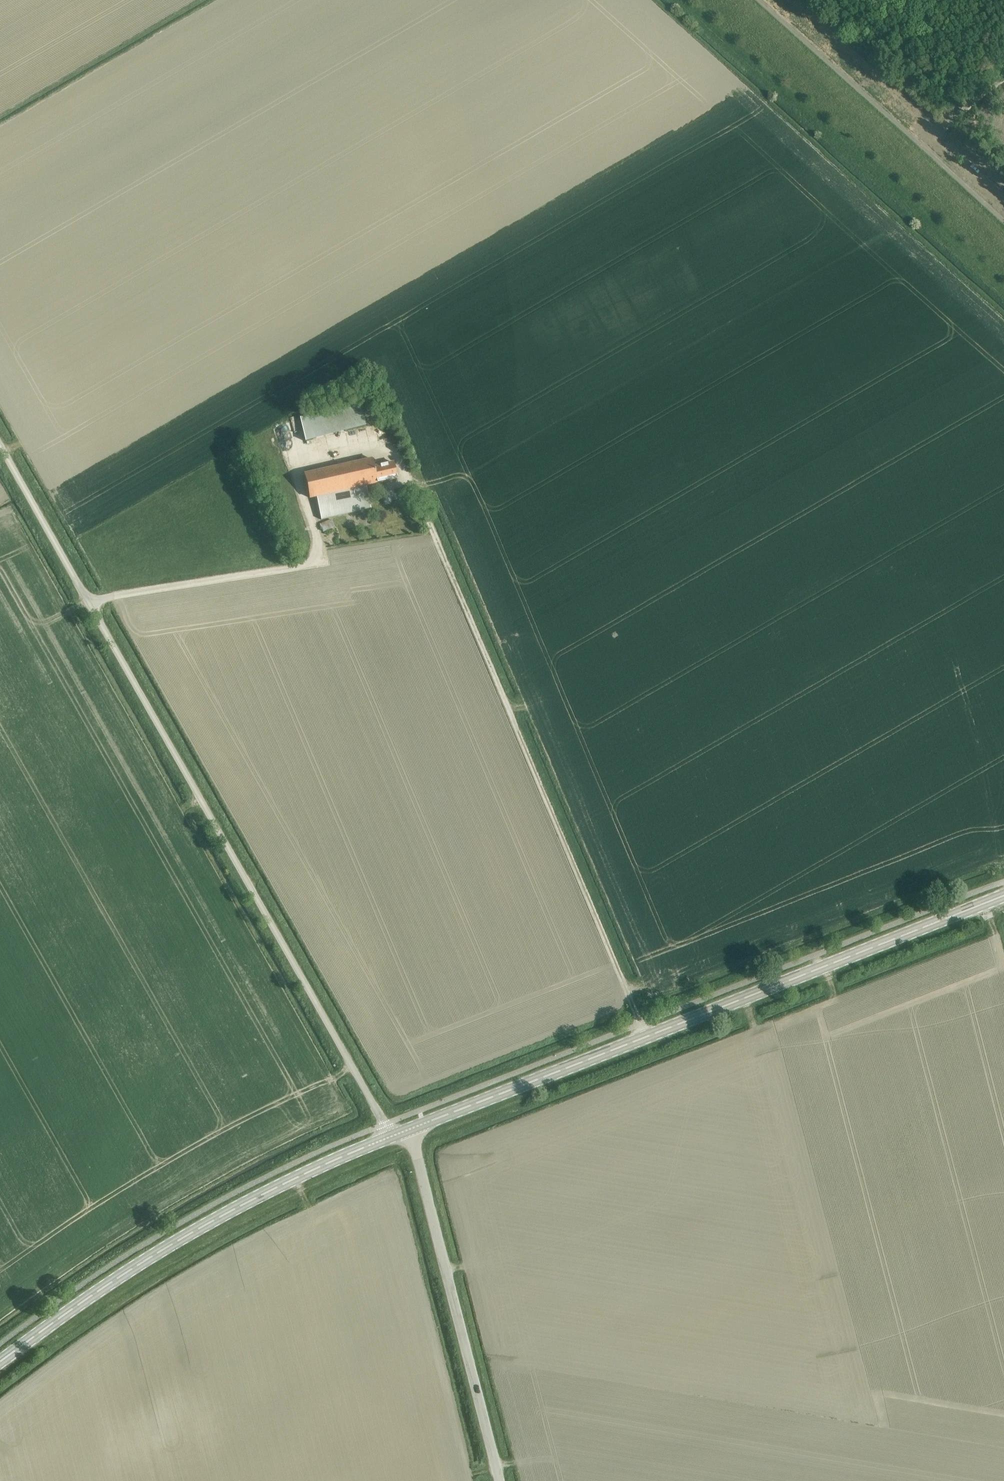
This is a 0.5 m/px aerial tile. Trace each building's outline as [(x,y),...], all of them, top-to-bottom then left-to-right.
[(299,418),(305,442),(366,426),(359,402),(299,418)] [(393,463),(374,467),(372,459),(304,474),(309,498),(314,497),(319,520),(369,509),(364,487),(377,484),(377,482),(396,478),(393,463)] [(318,525),(321,531),(332,527),(329,520),(318,525)]
